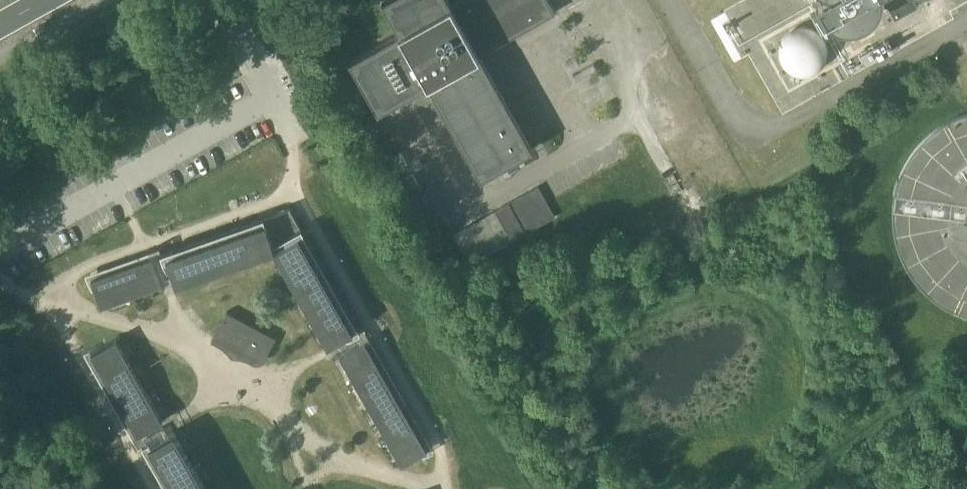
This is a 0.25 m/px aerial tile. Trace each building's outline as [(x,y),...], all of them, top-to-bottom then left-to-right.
[(882,6),(882,0),(818,0),(817,3),(820,14),(825,23),(834,30),(844,33),(854,34),(865,31),(873,24),(879,16),(882,6)] [(961,118),(949,123),(938,129),(927,137),(918,146),(910,156),(902,166),(897,178),(892,190),(889,202),(888,215),(888,228),(890,241),(894,253),(898,265),(904,277),(912,287),(921,297),(931,305),(941,312),(953,318),(965,322),(966,323),(966,117),(961,118)] [(538,186),(495,210),(512,241),(555,216),(547,202),(538,186)] [(312,246),(306,236),(304,231),(296,218),(293,213),(290,207),(265,221),(274,250),(282,263),(307,249),(311,246),(312,246)] [(166,256),(176,284),(274,250),(265,221),(166,256)] [(354,330),(307,249),(282,263),(328,346),(354,330)] [(150,257),(91,277),(101,305),(160,285),(150,257)] [(269,334),(226,312),(213,338),(255,359),(269,334)] [(163,421),(117,339),(90,353),(137,435),(163,421)] [(365,340),(341,354),(402,464),(426,449),(365,340)] [(174,431),(149,445),(174,488),(207,488),(174,431)]
